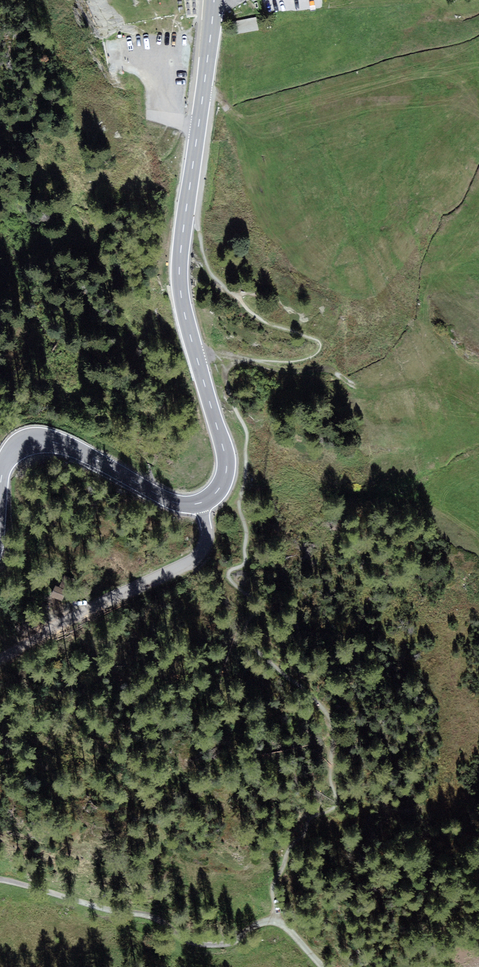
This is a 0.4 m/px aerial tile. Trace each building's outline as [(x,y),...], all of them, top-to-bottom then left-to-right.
[(258,29),(257,17),(233,20),(234,32),(258,29)]
